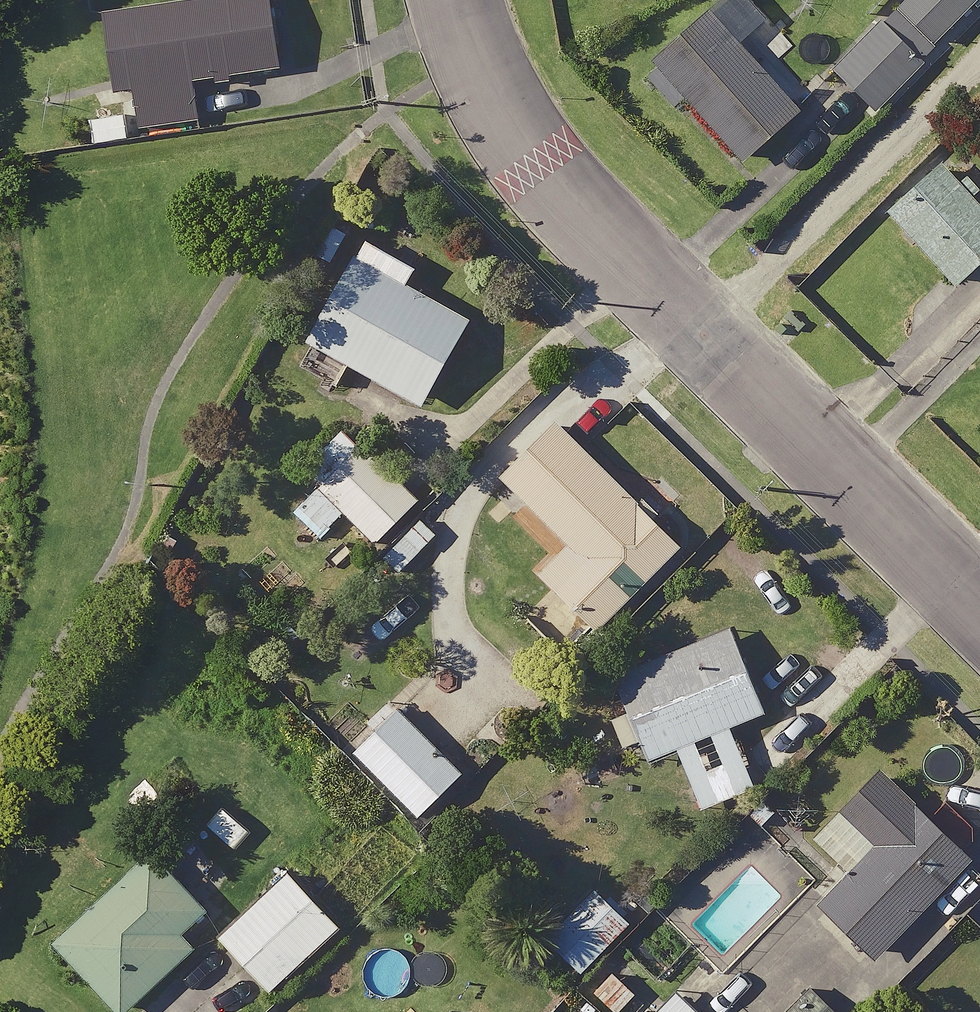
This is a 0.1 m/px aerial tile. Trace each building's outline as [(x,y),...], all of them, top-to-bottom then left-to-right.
[(110,92),(125,89),(132,130),(190,120),(184,83),(273,68),(261,0),(167,0),(96,12),(108,81),(110,92)] [(765,21),(747,0),(717,0),(650,57),(736,159),(783,119),(808,97),(775,58),(788,48),(765,21)] [(828,72),(869,110),(971,0),(895,0),(828,72)] [(115,112),(66,121),(72,152),(121,142),(115,112)] [(979,256),(979,216),(963,198),(979,184),(944,148),(925,166),(878,210),(949,285),(979,256)] [(331,386),(342,365),(415,406),(462,319),(346,255),(305,328),(286,362),(331,386)] [(672,546),(544,422),(491,476),(560,544),(532,573),(590,630),(672,546)] [(412,498),(335,428),(299,468),(315,482),(289,511),(315,535),(335,513),(370,545),(412,498)] [(413,514),(369,560),(389,580),(433,534),(413,514)] [(756,713),(720,627),(606,674),(643,764),(672,752),(695,808),(745,788),(721,727),(756,713)] [(455,774),(389,709),(346,752),(411,817),(455,774)] [(963,860),(870,772),(806,839),(842,874),(812,905),(869,958),(963,860)] [(147,854),(49,944),(111,1011),(118,1011),(186,949),(173,934),(199,910),(147,854)] [(332,926),(282,872),(212,938),(262,992),(332,926)] [(627,920),(593,886),(540,940),(574,974),(627,920)] [(668,993),(650,1011),(688,1011),(668,993)] [(802,993),(783,1011),(821,1011),(802,993)]
